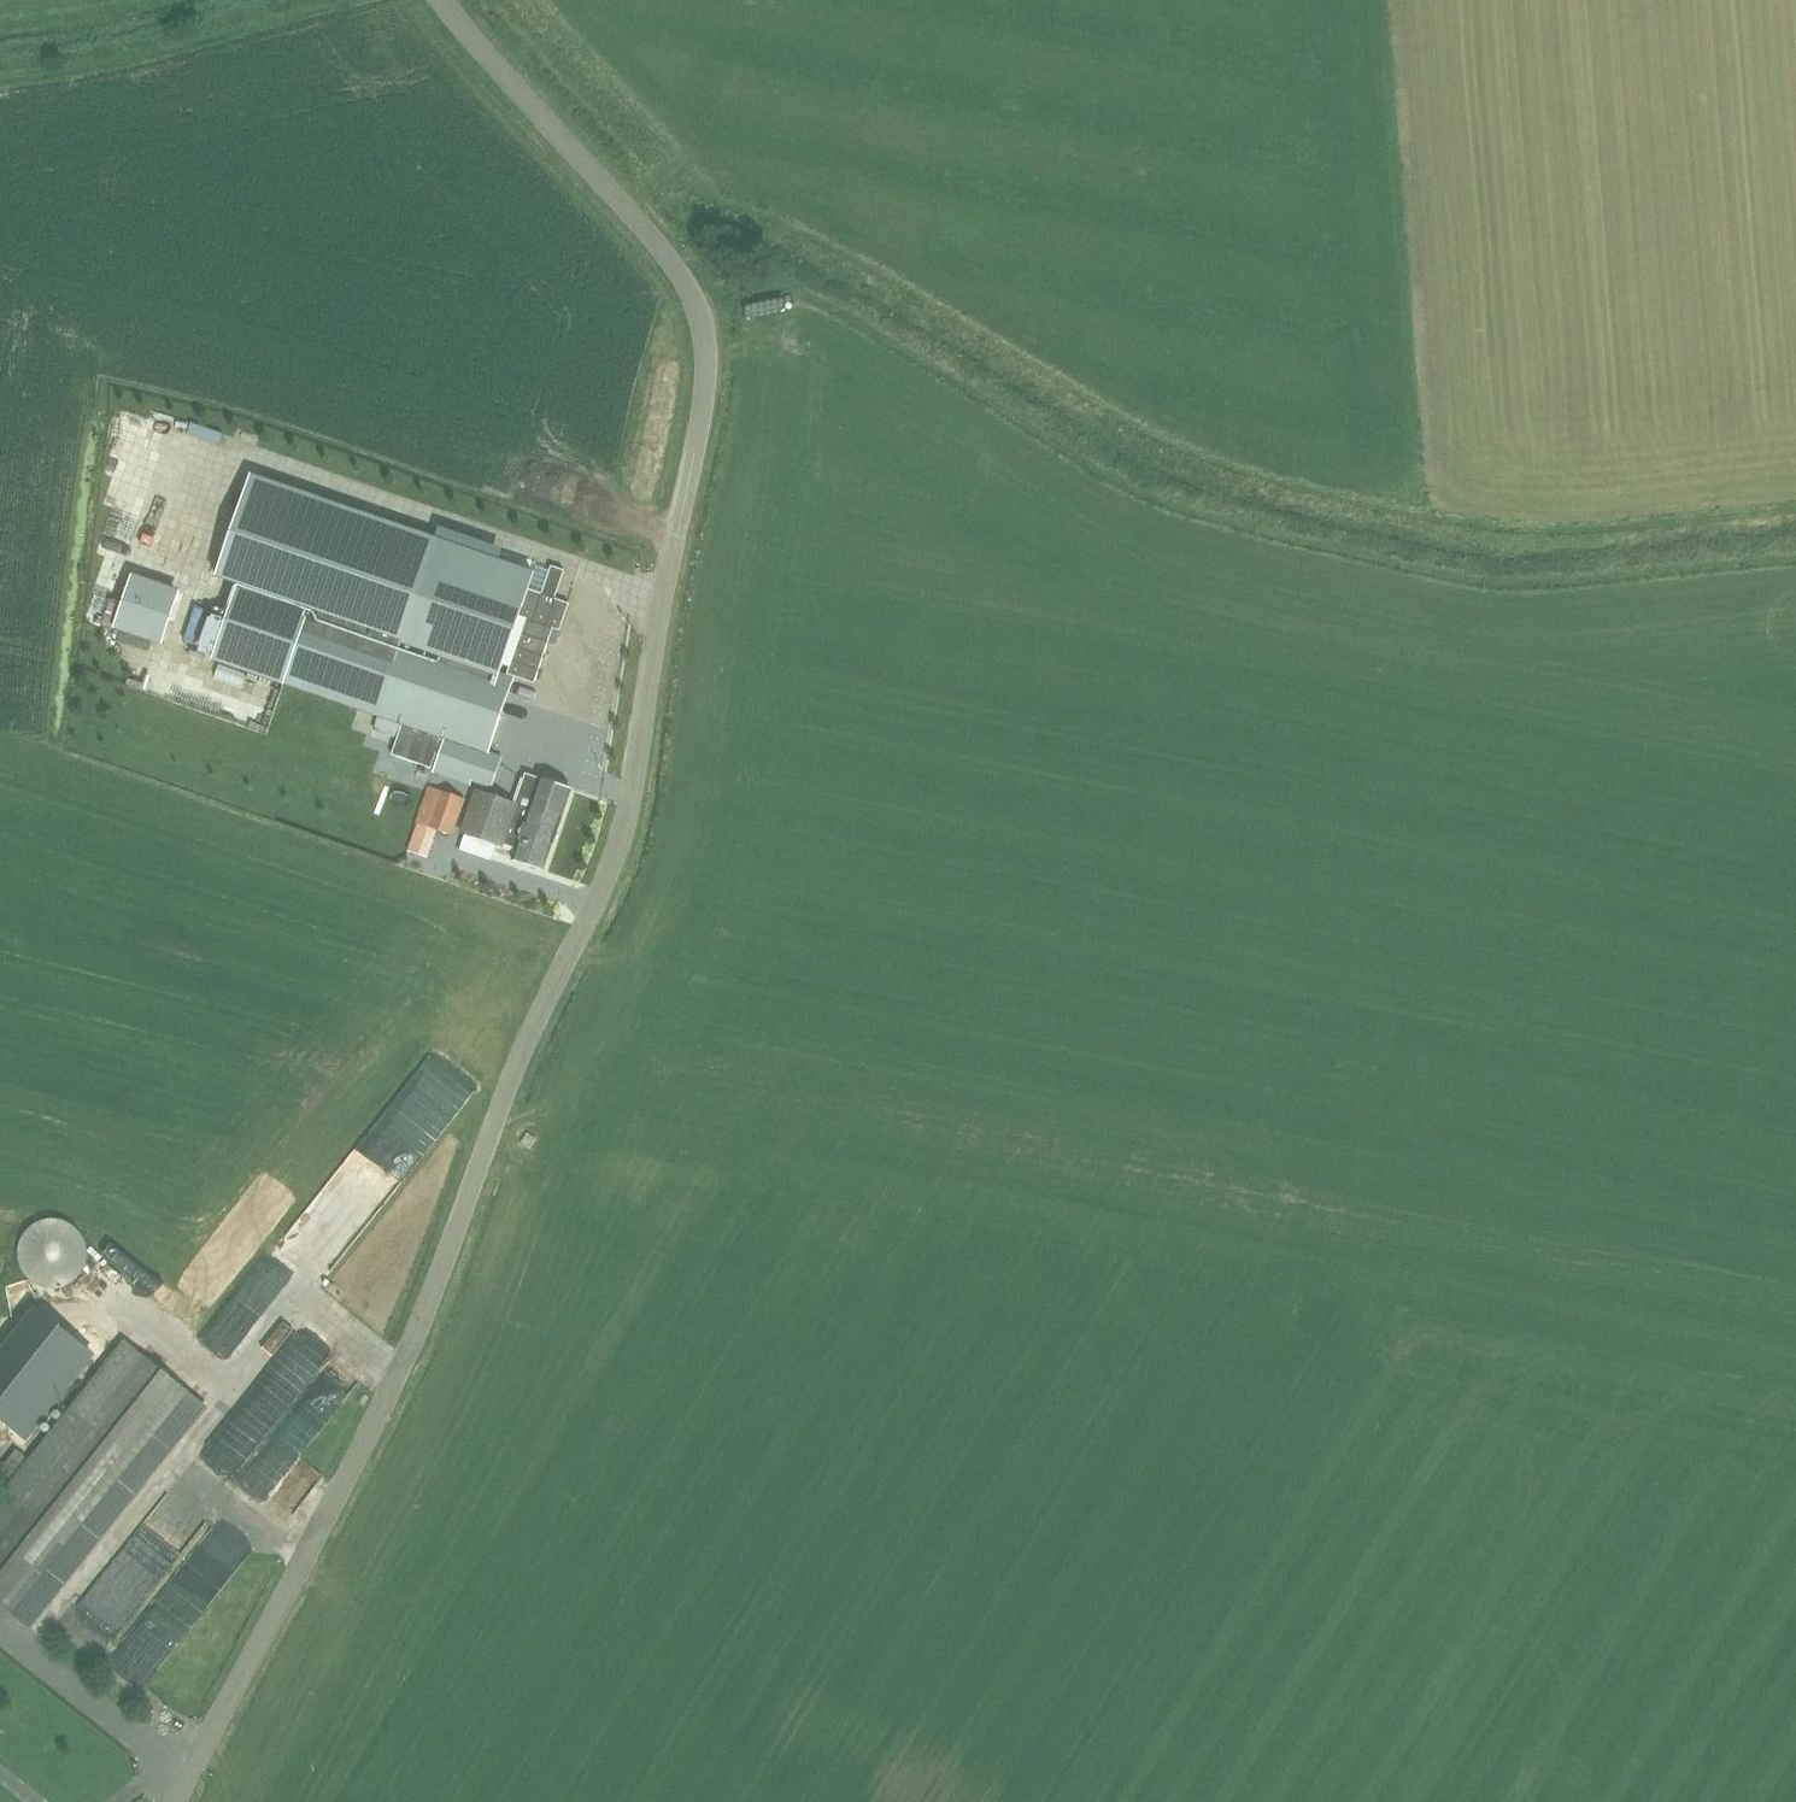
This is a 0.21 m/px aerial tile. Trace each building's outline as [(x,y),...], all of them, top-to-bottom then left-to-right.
[(374,550),(416,562),(425,534),(406,529),(408,522),(385,515),(374,550)] [(228,524),(217,551),(250,563),(245,576),(288,591),(308,536),(283,527),(278,542),(228,524)] [(498,672),(536,562),(440,529),(406,626),(312,593),(281,682),(446,739),(435,771),(470,783),(475,767),(496,774),(501,756),(488,752),(513,678),(498,672)] [(162,557),(154,584),(238,610),(247,583),(162,557)] [(565,572),(552,567),(549,574),(542,594),(528,590),(519,616),(527,619),(510,667),(507,674),(533,683),(548,642),(553,628),(559,630),(568,604),(556,599),(565,572)] [(178,595),(130,579),(114,626),(162,642),(178,595)] [(262,610),(251,651),(268,656),(264,669),(281,673),(290,641),(280,638),(277,649),(267,646),(277,615),(262,610)] [(509,694),(504,720),(536,726),(541,700),(509,694)] [(440,740),(401,726),(391,754),(430,768),(440,740)] [(544,870),(572,791),(526,775),(515,804),(477,790),(462,832),(504,846),(505,843),(517,847),(513,859),(544,870)] [(452,836),(467,798),(428,786),(415,824),(452,836)] [(324,1238),(238,1349),(257,1364),(276,1340),(280,1344),(348,1256),(324,1238)] [(0,1499),(0,1605),(28,1627),(205,1404),(127,1341),(72,1408),(0,1499)] [(247,1481),(279,1496),(312,1424),(281,1410),(247,1481)] [(273,1494),(289,1509),(316,1480),(299,1465),(273,1494)] [(217,1527),(195,1554),(221,1576),(236,1558),(221,1547),(230,1537),(217,1527)] [(157,1592),(174,1564),(148,1548),(136,1567),(150,1576),(145,1585),(157,1592)] [(180,1639),(219,1597),(190,1571),(151,1613),(180,1639)]
